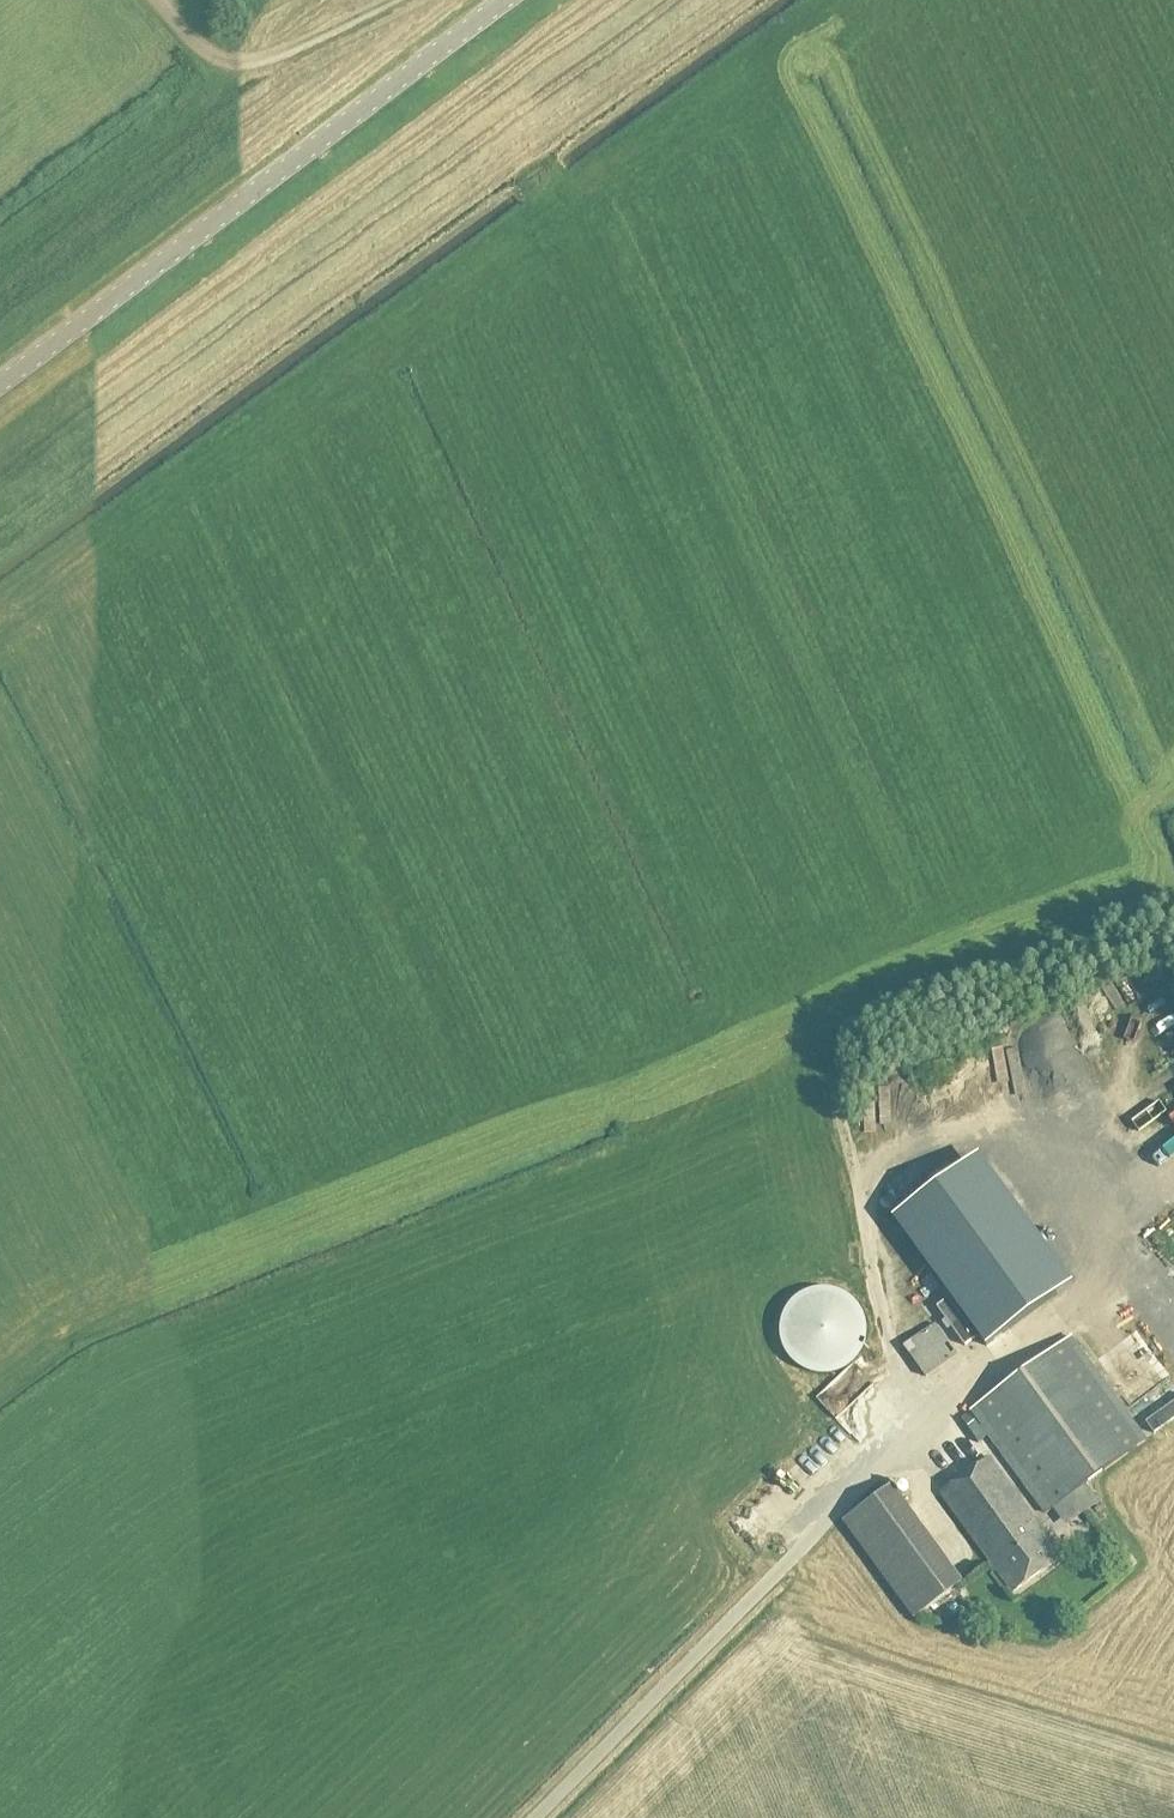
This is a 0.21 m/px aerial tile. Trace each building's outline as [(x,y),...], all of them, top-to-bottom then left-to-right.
[(978,1153),(891,1216),(985,1344),(1072,1282),(978,1153)] [(839,1289),(828,1287),(816,1287),(804,1291),(794,1297),(786,1307),(781,1318),(779,1331),(782,1343),(787,1354),(796,1363),(806,1369),(817,1372),(828,1372),(839,1369),(849,1363),(857,1355),(862,1345),(865,1335),(865,1323),(862,1313),(856,1303),(848,1295),(839,1289)] [(902,1345),(925,1376),(957,1354),(934,1322),(902,1345)] [(1070,1336),(970,1410),(1045,1512),(1145,1439),(1070,1336)] [(1061,1555),(988,1456),(939,1491),(1012,1591),(1061,1555)] [(961,1582),(890,1485),(842,1520),(913,1617),(961,1582)] [(1078,1540),(1093,1530),(1079,1511),(1065,1522),(1078,1540)] [(1133,1554),(1128,1558),(1133,1565),(1138,1561),(1133,1554)]
